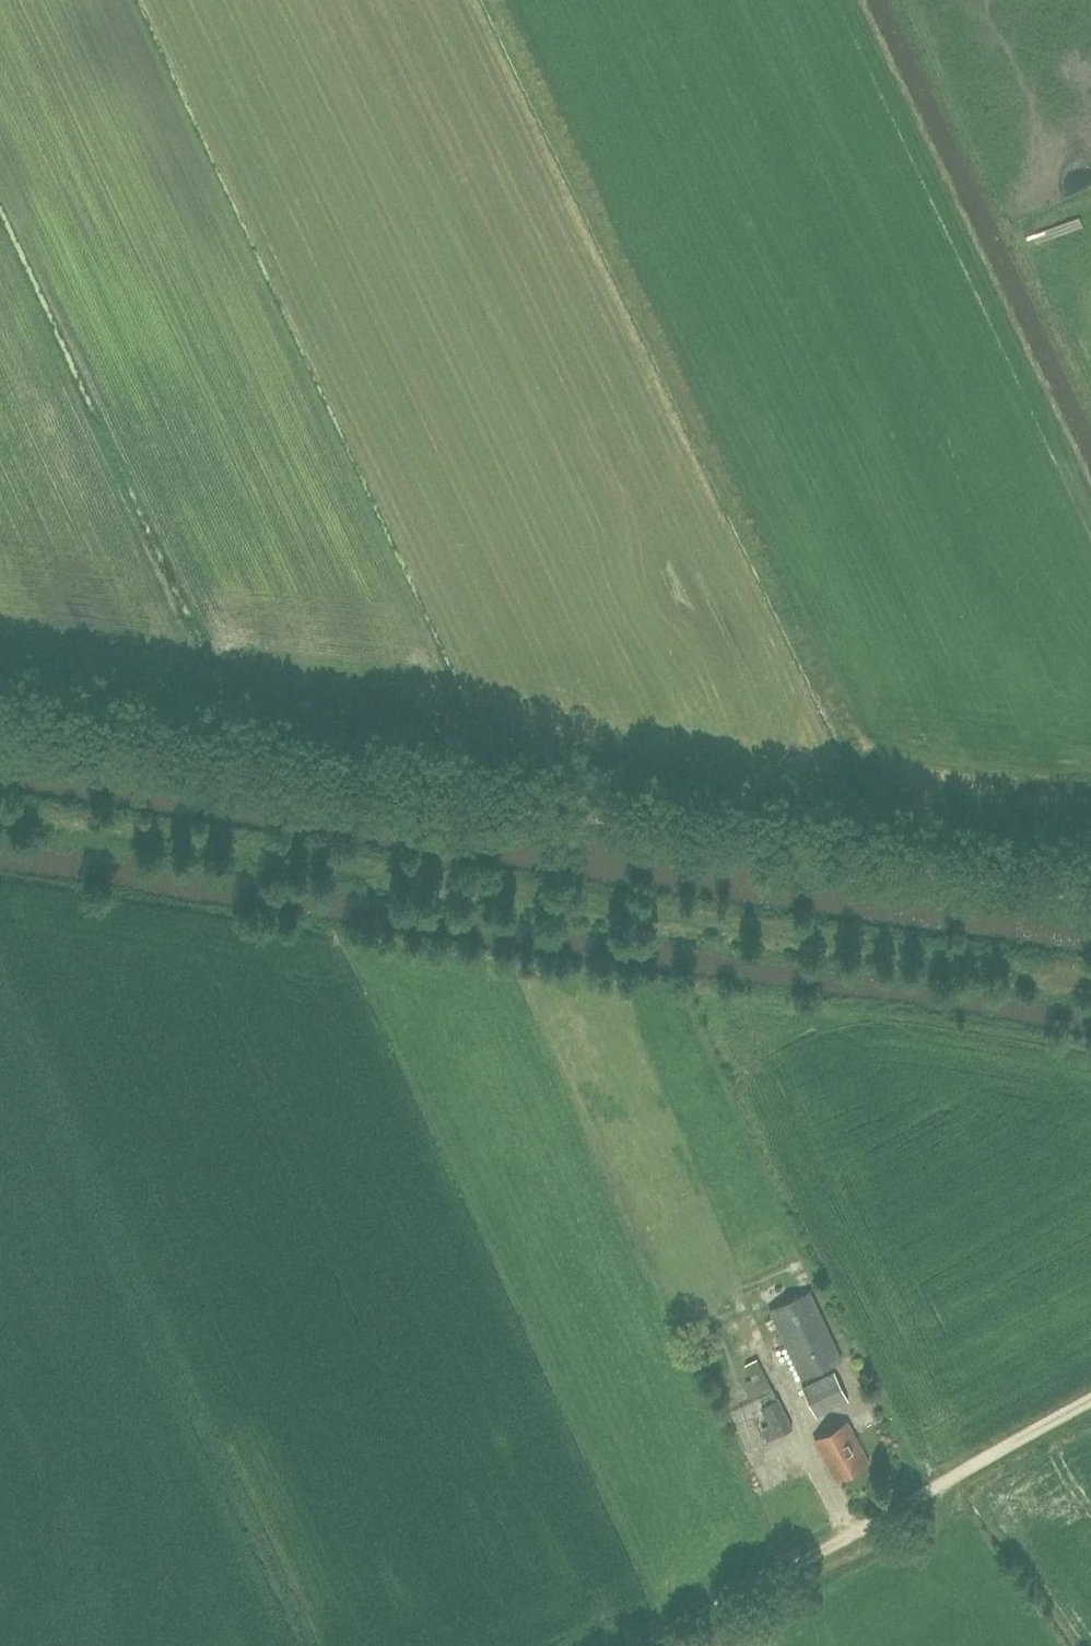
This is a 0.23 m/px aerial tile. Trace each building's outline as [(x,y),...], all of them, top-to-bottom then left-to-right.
[(801,1380),(841,1360),(809,1293),(769,1313),(801,1380)] [(763,1411),(759,1412),(766,1425),(769,1423),(776,1437),(794,1428),(759,1360),(745,1367),(752,1379),(745,1382),(755,1401),(760,1398),(763,1406),(761,1407),(763,1411)] [(817,1417),(849,1401),(836,1374),(803,1389),(817,1417)] [(837,1481),(870,1463),(847,1423),(815,1441),(837,1481)]
